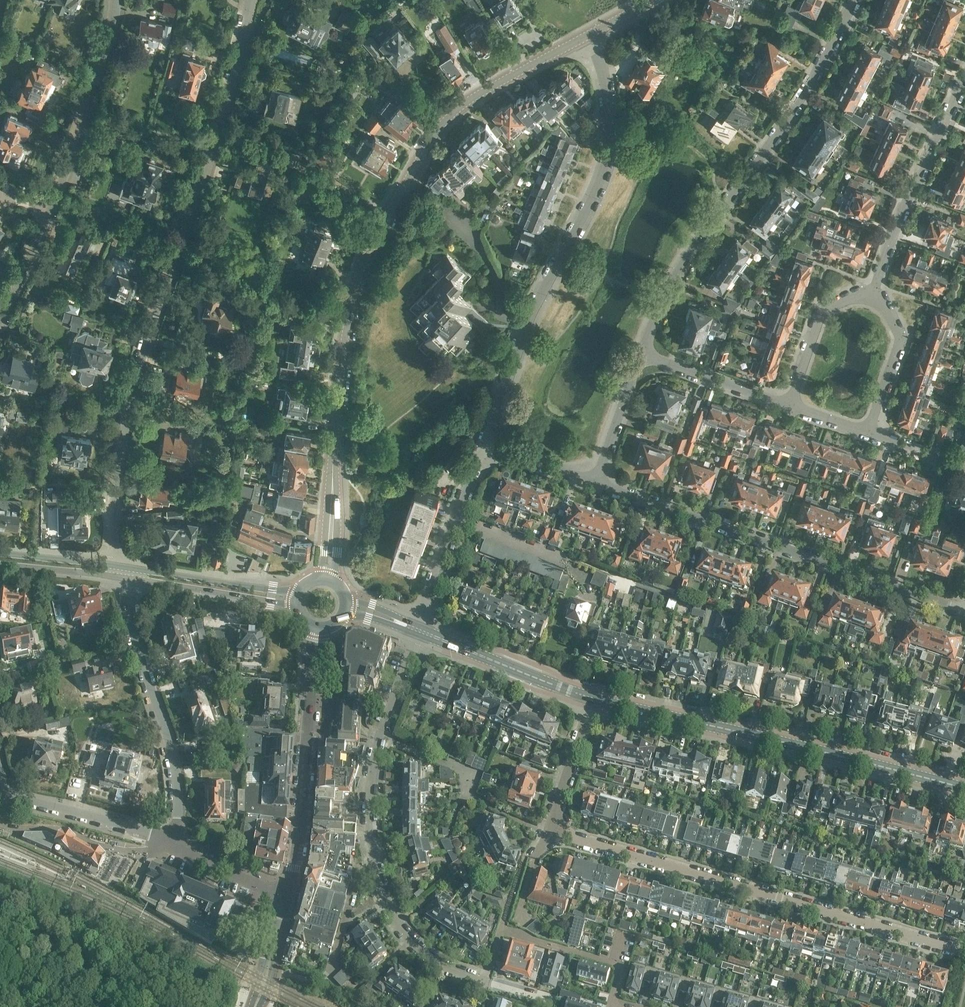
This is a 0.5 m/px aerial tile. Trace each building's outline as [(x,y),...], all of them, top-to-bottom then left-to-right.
[(55,3),(54,5),(63,8),(63,7),(73,10),(74,7),(76,8),(78,1),(76,0),(56,0),(55,3)] [(479,13),(484,9),(478,0),(469,0),(468,1),(471,6),(473,4),(479,13)] [(492,3),(503,21),(506,26),(524,15),(521,10),(514,0),(496,0),(496,1),(492,3)] [(730,0),(708,0),(708,1),(705,3),(703,7),(704,10),(715,14),(714,17),(728,22),(728,21),(730,22),(733,21),(736,13),(735,10),(733,9),(733,8),(729,6),(731,0),(742,4),(730,0)] [(796,18),(796,17),(799,19),(804,9),(816,14),(818,9),(819,9),(822,5),(812,0),(805,0),(803,3),(800,1),(796,9),(788,5),(785,13),(796,18)] [(906,10),(910,0),(887,0),(886,2),(906,10)] [(958,18),(963,6),(955,3),(956,0),(945,0),(940,10),(958,18)] [(162,13),(174,16),(177,4),(165,1),(162,13)] [(882,13),(901,21),(906,10),(886,2),(882,13)] [(289,22),(286,29),(302,37),(300,39),(302,42),(306,45),(308,44),(318,49),(323,39),(326,38),(329,33),(328,29),(332,22),(298,5),(294,13),(292,12),(289,13),(287,18),(288,21),(289,22)] [(912,17),(917,19),(921,12),(916,9),(912,17)] [(958,18),(940,10),(936,22),(953,29),(958,18)] [(335,26),(348,32),(355,17),(342,12),(335,26)] [(796,18),(785,13),(780,23),(791,28),(796,18)] [(901,21),(882,13),(877,24),(890,30),(887,35),(899,40),(902,34),(896,32),(901,21)] [(136,27),(135,31),(137,33),(139,34),(150,36),(149,42),(149,44),(151,45),(155,46),(157,45),(158,44),(159,38),(161,33),(163,33),(161,40),(168,41),(171,23),(165,22),(164,26),(162,26),(164,18),(160,17),(159,22),(142,18),(140,26),(138,25),(136,27)] [(466,29),(481,51),(483,54),(487,55),(490,53),(491,49),(489,46),(494,43),(480,20),(466,29)] [(953,29),(936,22),(931,33),(950,41),(950,40),(949,40),(953,29)] [(436,30),(449,51),(459,44),(446,24),(436,30)] [(391,26),(387,30),(389,33),(378,43),(371,35),(362,42),(377,58),(386,50),(396,61),(413,45),(397,26),(394,29),(391,26)] [(950,41),(931,33),(926,44),(921,41),(918,47),(929,52),(932,46),(944,51),(945,47),(947,48),(950,41)] [(763,60),(782,71),(789,60),(777,53),(780,48),(769,42),(766,47),(769,49),(763,60)] [(862,50),(859,56),(860,56),(860,57),(877,66),(881,59),(884,61),(886,57),(890,59),(893,54),(889,52),(880,48),(878,52),(865,46),(863,51),(862,50)] [(893,54),(899,57),(902,51),(892,46),(889,52),(893,54)] [(443,49),(436,54),(441,60),(456,79),(457,78),(459,79),(463,76),(463,74),(463,73),(462,72),(466,69),(459,61),(461,60),(453,50),(448,55),(443,49)] [(904,52),(919,59),(920,55),(906,49),(904,52)] [(179,91),(182,92),(182,94),(190,96),(191,94),(194,95),(195,92),(197,91),(198,88),(196,86),(199,77),(202,78),(205,76),(206,72),(204,69),(201,68),(203,61),(200,60),(201,60),(197,59),(197,60),(189,57),(189,55),(183,53),(182,56),(181,55),(180,60),(176,59),(176,58),(169,57),(165,73),(171,75),(173,68),(182,71),(184,66),(186,66),(179,91)] [(625,82),(635,88),(640,80),(644,82),(641,87),(650,93),(658,79),(661,81),(666,74),(662,72),(664,69),(655,64),(656,61),(646,55),(638,69),(635,67),(631,74),(630,73),(625,82)] [(854,68),(871,77),(877,66),(860,57),(854,68)] [(25,80),(52,91),(55,83),(56,83),(59,82),(61,76),(60,74),(57,72),(59,66),(39,58),(37,63),(39,63),(37,68),(31,66),(25,80)] [(763,60),(757,71),(776,82),(782,71),(763,60)] [(913,77),(929,84),(934,73),(930,71),(932,68),(921,63),(919,66),(916,65),(914,69),(916,70),(913,77)] [(849,78),(866,87),(871,77),(854,68),(849,78)] [(776,82),(757,71),(751,81),(747,79),(744,85),(755,91),(758,86),(769,93),(776,82)] [(562,79),(559,82),(572,97),(575,94),(578,98),(585,91),(569,73),(568,73),(565,73),(562,76),(562,79)] [(913,77),(908,88),(924,95),(929,84),(913,77)] [(849,78),(843,89),(861,98),(866,87),(849,78)] [(22,87),(17,97),(19,98),(19,99),(24,101),(28,103),(25,112),(27,113),(41,118),(44,111),(41,110),(46,99),(48,100),(52,91),(25,80),(22,87)] [(550,87),(547,90),(563,107),(566,104),(567,105),(574,99),(572,97),(559,82),(558,82),(557,81),(554,81),(550,84),(550,87)] [(413,95),(403,87),(399,92),(409,100),(413,95)] [(924,95),(908,88),(905,94),(900,92),(897,98),(895,98),(892,105),(909,113),(913,104),(919,106),(924,95)] [(540,95),(536,98),(553,116),(557,112),(563,107),(547,90),(546,89),(543,89),(540,91),(540,95)] [(840,95),(837,100),(848,105),(844,113),(864,126),(866,122),(870,113),(865,110),(862,116),(853,112),(855,109),(856,109),(859,105),(857,104),(861,98),(843,89),(842,89),(839,95),(840,95)] [(264,113),(296,121),(302,100),(272,92),(269,103),(267,102),(264,113)] [(527,97),(524,99),(539,116),(541,119),(545,115),(552,122),(555,118),(553,116),(536,98),(534,95),(532,97),(527,97)] [(385,103),(409,122),(412,119),(414,118),(416,118),(418,116),(417,113),(418,112),(418,111),(421,107),(414,102),(412,105),(402,97),(397,104),(389,97),(385,103)] [(520,99),(515,104),(531,121),(539,130),(542,127),(536,120),(539,116),(524,99),(520,99)] [(379,105),(377,107),(388,115),(383,122),(393,129),(392,131),(398,136),(401,133),(402,133),(403,132),(405,131),(407,129),(407,127),(408,126),(407,125),(409,122),(385,103),(382,101),(379,105)] [(734,124),(721,114),(703,101),(700,105),(709,112),(718,118),(710,129),(727,142),(735,131),(731,128),(734,124)] [(721,114),(734,124),(738,119),(746,126),(755,115),(738,102),(730,113),(725,109),(721,114)] [(495,114),(511,131),(514,134),(521,128),(519,126),(526,120),(511,103),(505,109),(503,107),(495,114)] [(881,109),(891,114),(894,108),(884,103),(881,109)] [(891,114),(881,109),(878,114),(889,119),(891,114)] [(27,113),(25,119),(40,125),(42,119),(41,118),(27,113)] [(368,118),(380,127),(383,122),(372,113),(368,118)] [(8,114),(1,132),(26,143),(27,142),(22,140),(26,131),(29,132),(32,131),(32,130),(33,128),(32,125),(26,122),(26,121),(8,114)] [(380,127),(368,118),(363,124),(375,134),(380,127)] [(818,129),(836,142),(840,136),(843,138),(850,128),(840,121),(837,126),(825,118),(822,123),(818,129)] [(886,132),(903,140),(908,129),(891,121),(886,132)] [(863,127),(861,132),(865,135),(870,125),(866,122),(864,126),(863,127)] [(480,125),(471,133),(486,149),(491,155),(502,145),(498,140),(500,138),(497,135),(501,132),(495,125),(491,129),(487,124),(483,128),(480,125)] [(553,130),(551,132),(556,134),(557,134),(556,139),(554,143),(559,145),(575,151),(578,143),(572,140),(560,127),(558,127),(556,130),(553,130)] [(814,135),(810,142),(830,155),(834,149),(832,148),(836,142),(818,129),(814,135)] [(1,132),(0,134),(0,141),(1,142),(0,144),(0,152),(1,153),(0,155),(7,158),(5,163),(18,168),(20,162),(14,160),(19,149),(23,151),(26,143),(1,132)] [(903,140),(886,132),(881,143),(898,151),(903,140)] [(471,133),(460,143),(475,160),(480,165),(491,155),(486,149),(471,133)] [(104,143),(119,148),(122,139),(107,134),(104,143)] [(359,143),(386,158),(388,154),(388,155),(389,154),(392,154),(394,150),(393,147),(393,146),(395,143),(394,141),(390,138),(388,139),(386,142),(375,135),(374,137),(375,137),(371,142),(362,137),(359,143)] [(806,146),(802,152),(821,165),(825,158),(827,160),(830,155),(810,142),(807,146),(806,146)] [(386,158),(359,143),(356,148),(357,149),(355,153),(356,155),(361,159),(360,160),(371,167),(370,169),(370,171),(375,173),(377,173),(379,170),(380,170),(380,169),(383,169),(385,165),(384,162),(385,162),(384,161),(386,158)] [(881,143),(876,154),(893,162),(898,151),(881,143)] [(575,151),(559,145),(558,148),(548,145),(547,149),(543,147),(541,153),(554,158),(552,161),(568,167),(575,151)] [(853,153),(859,156),(862,148),(856,145),(853,153)] [(316,159),(326,169),(329,167),(330,168),(337,161),(326,149),(316,159)] [(451,159),(468,177),(473,173),(475,174),(477,173),(480,176),(484,172),(462,149),(458,153),(455,153),(452,155),(451,159)] [(821,165),(802,152),(799,157),(796,163),(807,171),(804,176),(813,182),(820,172),(817,171),(821,165)] [(893,162),(876,154),(870,165),(887,173),(893,162)] [(126,173),(125,178),(157,188),(162,173),(161,172),(164,164),(144,158),(140,157),(138,166),(129,163),(126,173)] [(441,170),(453,184),(462,193),(466,189),(466,188),(472,182),(468,177),(451,159),(450,160),(448,160),(446,162),(446,164),(441,170)] [(234,184),(270,196),(275,180),(267,177),(271,164),(257,160),(252,175),(238,171),(234,184)] [(547,173),(546,176),(561,183),(568,167),(552,161),(551,164),(540,160),(538,164),(538,165),(536,169),(547,173)] [(847,165),(857,170),(860,165),(849,160),(847,165)] [(955,171),(964,176),(964,163),(960,161),(955,171)] [(433,175),(430,178),(430,181),(433,183),(431,186),(445,191),(450,193),(457,187),(453,184),(441,170),(435,175),(433,175)] [(856,173),(850,170),(847,176),(854,178),(856,173)] [(964,189),(964,176),(955,171),(950,182),(964,189)] [(514,172),(511,180),(518,183),(521,175),(514,172)] [(854,178),(864,182),(866,177),(856,173),(854,178)] [(510,178),(506,174),(497,182),(501,186),(510,178)] [(539,174),(536,182),(558,191),(561,183),(546,176),(539,174)] [(92,177),(88,189),(93,191),(97,179),(92,177)] [(124,178),(118,196),(133,200),(150,206),(153,198),(157,188),(125,178),(124,178)] [(510,180),(504,187),(511,190),(515,182),(510,180)] [(532,190),(554,199),(558,191),(536,182),(532,190)] [(774,192),(789,203),(791,205),(799,195),(802,198),(804,197),(806,194),(815,200),(819,195),(806,185),(801,192),(791,185),(789,188),(782,182),(780,185),(778,185),(774,190),(775,191),(774,192)] [(950,182),(944,193),(953,197),(950,203),(959,207),(960,207),(962,208),(964,202),(962,201),(964,196),(964,189),(950,182)] [(818,186),(814,190),(819,194),(823,190),(818,186)] [(853,199),(872,207),(877,196),(875,195),(875,194),(872,193),(862,189),(861,190),(857,188),(853,199)] [(532,190),(529,198),(551,207),(554,199),(532,190)] [(767,202),(796,223),(800,218),(797,216),(794,219),(785,212),(787,210),(785,208),(789,203),(774,192),(767,202)] [(497,203),(498,204),(504,197),(497,195),(492,201),(497,203)] [(526,206),(548,215),(551,207),(529,198),(526,206)] [(872,207),(853,199),(849,210),(853,212),(852,212),(863,217),(863,216),(866,217),(868,218),(872,207)] [(494,211),(497,203),(492,201),(490,200),(487,208),(494,211)] [(812,207),(816,210),(821,203),(816,200),(812,207)] [(796,223),(767,202),(760,211),(775,222),(777,224),(783,216),(792,223),(792,222),(795,224),(796,223)] [(514,210),(516,211),(545,223),(548,215),(526,206),(532,209),(531,212),(523,209),(523,210),(516,206),(514,210)] [(808,215),(818,219),(821,213),(810,209),(808,215)] [(545,223),(516,211),(522,213),(518,221),(541,231),(545,223)] [(766,237),(762,243),(775,252),(779,246),(767,237),(773,229),(771,228),(775,222),(760,211),(759,212),(759,211),(755,217),(753,221),(757,224),(754,228),(766,237)] [(964,221),(964,214),(960,212),(956,222),(963,225),(964,221)] [(929,227),(949,235),(953,224),(949,222),(939,217),(939,218),(936,217),(933,216),(929,227)] [(818,224),(811,244),(819,247),(819,249),(829,252),(835,236),(836,233),(837,228),(827,225),(828,222),(823,220),(821,225),(818,224)] [(303,241),(328,250),(334,235),(325,231),(325,229),(315,225),(314,229),(310,227),(308,235),(306,234),(303,241)] [(949,235),(929,227),(925,238),(927,239),(926,239),(939,245),(937,251),(948,256),(952,248),(950,247),(954,237),(949,235)] [(517,249),(513,259),(531,266),(535,255),(534,255),(537,245),(533,244),(537,233),(523,229),(520,239),(521,239),(518,249),(517,249)] [(98,253),(103,242),(82,233),(79,240),(70,236),(57,267),(74,274),(74,273),(73,273),(76,266),(77,266),(78,266),(81,258),(80,258),(84,248),(98,253)] [(835,236),(829,252),(839,256),(845,239),(846,237),(844,236),(836,233),(835,236)] [(856,243),(850,260),(859,263),(860,261),(861,261),(864,254),(867,255),(869,248),(868,248),(873,236),(867,234),(863,246),(856,243)] [(845,239),(839,256),(850,260),(856,243),(845,239)] [(731,250),(746,261),(750,255),(752,257),(758,249),(771,258),(775,252),(762,243),(758,247),(747,240),(744,245),(738,240),(735,244),(735,243),(730,249),(731,250)] [(328,250),(303,241),(300,248),(302,249),(299,256),(303,257),(302,261),(312,265),(313,262),(322,265),(328,250)] [(902,278),(911,281),(916,265),(910,263),(914,251),(909,249),(904,261),(902,268),(904,269),(902,276),(902,278)] [(731,250),(724,260),(754,281),(753,281),(754,280),(751,278),(752,277),(742,270),(742,269),(741,268),(746,261),(731,250)] [(779,250),(770,262),(778,265),(782,251),(779,250)] [(419,333),(443,355),(450,348),(458,355),(475,338),(467,330),(473,323),(461,311),(468,303),(458,293),(465,285),(457,277),(464,270),(448,254),(432,271),(440,278),(418,301),(426,309),(418,317),(426,325),(419,333)] [(110,269),(106,281),(113,284),(110,292),(111,293),(110,295),(118,298),(119,295),(128,299),(132,288),(133,289),(135,283),(134,283),(136,278),(126,274),(131,262),(113,256),(109,269),(110,269)] [(724,260),(717,269),(732,280),(734,281),(739,274),(749,281),(748,283),(751,285),(754,281),(724,260)] [(793,271),(809,276),(813,265),(797,260),(793,271)] [(911,281),(922,285),(927,269),(928,265),(924,263),(922,268),(916,265),(911,281)] [(732,280),(717,269),(716,270),(712,275),(712,276),(710,280),(715,283),(712,287),(724,296),(730,288),(727,287),(732,280)] [(787,269),(785,275),(786,276),(787,277),(786,279),(790,280),(789,281),(805,287),(809,276),(793,271),(787,269)] [(927,269),(922,285),(932,289),(938,273),(927,269)] [(938,273),(932,289),(943,293),(948,277),(938,273)] [(805,287),(789,281),(785,293),(802,298),(805,287)] [(205,325),(226,332),(233,310),(218,305),(222,295),(209,290),(206,299),(209,300),(203,318),(207,319),(205,325)] [(781,305),(797,310),(802,298),(785,293),(781,305)] [(724,303),(735,307),(739,309),(741,302),(726,297),(724,303)] [(735,307),(724,303),(721,312),(732,316),(735,307)] [(771,304),(768,313),(773,314),(793,321),(797,310),(781,305),(778,303),(777,306),(771,304)] [(689,320),(727,333),(723,331),(724,331),(719,329),(721,325),(720,325),(721,322),(718,316),(707,312),(699,309),(699,310),(693,308),(689,320)] [(938,309),(934,319),(955,326),(958,315),(954,314),(938,309)] [(71,323),(69,328),(78,331),(79,325),(81,326),(83,317),(65,311),(63,319),(71,321),(70,322),(71,323)] [(769,328),(770,326),(789,333),(793,321),(773,314),(770,322),(765,320),(763,326),(769,328)] [(934,319),(930,331),(946,337),(947,335),(949,336),(949,334),(952,334),(955,326),(934,319)] [(726,337),(727,333),(689,320),(684,332),(707,339),(710,332),(715,334),(721,337),(722,336),(726,337)] [(305,350),(315,352),(318,350),(319,343),(317,340),(316,340),(316,335),(312,334),(313,327),(299,325),(299,326),(291,324),(289,337),(292,338),(298,338),(307,339),(305,350)] [(771,338),(786,344),(789,333),(770,326),(769,328),(768,329),(773,331),(773,332),(771,338)] [(77,335),(73,350),(112,361),(110,360),(113,350),(111,350),(112,347),(107,346),(108,342),(99,339),(100,335),(85,331),(77,335)] [(946,337),(930,331),(926,342),(942,348),(946,337)] [(684,332),(680,344),(686,346),(686,347),(694,350),(695,349),(703,352),(707,339),(684,332)] [(280,365),(278,376),(295,379),(297,367),(294,367),(295,360),(313,363),(315,352),(305,350),(307,339),(298,338),(292,338),(289,337),(285,359),(288,360),(287,366),(280,365)] [(786,344),(771,338),(768,348),(763,346),(763,348),(782,355),(786,344)] [(749,349),(755,351),(756,346),(751,344),(752,342),(743,340),(742,344),(750,347),(749,349)] [(713,341),(709,355),(716,357),(720,344),(713,341)] [(926,342),(921,355),(938,361),(942,348),(926,342)] [(764,356),(762,363),(777,368),(782,355),(763,348),(756,346),(755,351),(761,353),(760,355),(764,356)] [(112,361),(73,350),(72,349),(70,357),(74,358),(72,366),(82,369),(80,377),(83,382),(88,383),(92,381),(96,367),(103,369),(103,370),(104,371),(106,372),(107,371),(110,362),(112,362),(112,361)] [(721,349),(717,360),(725,363),(729,351),(721,349)] [(17,386),(32,389),(32,388),(35,389),(39,373),(30,371),(32,363),(30,362),(31,360),(14,355),(11,366),(9,366),(8,366),(7,367),(6,368),(5,372),(4,372),(2,379),(18,383),(17,386)] [(921,355),(918,366),(934,371),(936,365),(939,366),(940,364),(945,366),(947,361),(941,359),(940,361),(938,361),(921,355)] [(777,368),(762,363),(754,360),(751,368),(749,368),(747,372),(764,378),(765,376),(771,378),(771,377),(774,378),(777,368)] [(914,376),(930,381),(934,371),(918,366),(914,376)] [(197,393),(202,369),(194,367),(193,372),(178,368),(176,380),(174,379),(172,388),(174,388),(174,389),(176,389),(175,391),(194,395),(195,393),(197,393)] [(914,376),(910,388),(925,394),(925,392),(926,392),(932,394),(935,386),(938,387),(939,382),(933,380),(932,382),(930,381),(914,376)] [(659,397),(678,404),(681,398),(683,399),(685,393),(677,390),(677,388),(673,387),(672,388),(663,385),(659,397)] [(281,410),(305,414),(309,391),(285,387),(279,386),(278,387),(277,387),(276,394),(277,395),(277,396),(280,397),(279,401),(277,401),(276,410),(281,411),(281,410)] [(910,388),(905,401),(923,407),(923,409),(929,411),(930,407),(927,406),(930,397),(924,395),(925,394),(910,388)] [(691,408),(697,411),(701,398),(695,396),(691,408)] [(678,404),(659,397),(655,409),(660,411),(655,425),(673,431),(675,425),(677,417),(679,412),(676,411),(678,404)] [(902,411),(917,417),(919,411),(922,411),(923,409),(923,407),(905,401),(902,411)] [(94,411),(107,414),(109,405),(96,402),(94,411)] [(718,421),(723,406),(712,403),(706,420),(704,420),(702,426),(707,428),(709,422),(711,422),(712,419),(718,421)] [(722,434),(727,436),(728,433),(730,429),(727,428),(733,411),(729,410),(730,409),(723,406),(718,421),(717,425),(725,427),(722,434)] [(699,407),(688,437),(689,437),(695,439),(706,409),(699,407)] [(9,408),(7,415),(16,417),(16,419),(26,421),(28,411),(9,408)] [(733,411),(727,428),(730,429),(728,433),(736,435),(739,429),(744,414),(737,411),(737,413),(733,411)] [(917,417),(902,411),(899,421),(901,421),(901,423),(907,425),(906,428),(921,433),(923,428),(916,426),(914,425),(917,417)] [(749,441),(752,443),(756,432),(750,430),(755,417),(744,414),(739,429),(736,435),(744,438),(744,441),(748,442),(749,441)] [(52,419),(51,429),(62,430),(64,421),(52,419)] [(758,425),(756,432),(752,443),(759,445),(760,442),(769,445),(776,425),(766,421),(764,427),(758,425)] [(645,432),(658,437),(661,429),(647,425),(645,432)] [(776,425),(769,445),(778,448),(776,453),(781,455),(783,450),(780,449),(786,430),(783,429),(783,428),(776,425)] [(938,438),(943,440),(948,427),(942,425),(938,438)] [(284,442),(307,446),(308,441),(307,441),(309,433),(286,429),(284,442)] [(790,432),(786,430),(780,449),(783,450),(790,453),(792,448),(793,444),(797,432),(791,430),(790,432)] [(161,453),(184,458),(189,433),(180,431),(179,435),(165,432),(163,444),(161,444),(159,451),(161,451),(161,453)] [(792,448),(790,453),(799,455),(797,460),(802,462),(804,455),(802,455),(807,438),(804,436),(804,435),(797,432),(793,444),(792,448)] [(688,437),(678,433),(673,447),(683,451),(688,437)] [(66,448),(64,462),(83,465),(84,459),(86,459),(88,448),(89,448),(90,446),(92,445),(92,442),(91,440),(91,438),(62,435),(60,447),(66,448)] [(683,451),(691,454),(696,440),(695,439),(689,437),(683,451)] [(807,438),(802,455),(804,455),(804,456),(812,460),(814,455),(817,456),(819,449),(816,447),(818,440),(812,438),(811,439),(807,438)] [(643,468),(650,471),(658,447),(642,441),(635,459),(638,460),(637,465),(644,467),(643,468)] [(817,456),(816,460),(823,462),(825,463),(827,463),(833,446),(829,445),(829,444),(822,441),(820,449),(819,449),(817,456)] [(277,459),(305,463),(305,462),(307,460),(308,458),(306,456),(307,449),(280,445),(277,459)] [(825,463),(822,469),(827,470),(828,467),(836,470),(839,464),(844,449),(837,446),(836,448),(833,446),(827,463),(825,463)] [(658,447),(650,471),(656,473),(657,471),(662,473),(670,451),(658,447)] [(850,451),(844,449),(839,464),(845,466),(843,469),(846,470),(848,471),(854,454),(850,453),(850,451)] [(720,465),(727,467),(732,453),(725,451),(720,465)] [(846,470),(843,476),(848,478),(850,472),(852,472),(853,469),(860,471),(865,456),(858,454),(857,455),(854,454),(848,471),(846,470)] [(860,471),(857,478),(869,482),(865,493),(870,495),(878,470),(873,468),(875,460),(865,456),(860,471)] [(274,458),(272,472),(305,477),(303,477),(304,473),(305,473),(306,471),(307,466),(307,464),(305,463),(277,459),(274,458)] [(691,485),(696,487),(705,460),(703,464),(698,462),(698,464),(686,460),(679,478),(685,480),(685,481),(692,483),(691,485)] [(705,460),(696,487),(700,488),(701,486),(708,488),(712,489),(717,476),(720,466),(716,464),(714,470),(708,467),(710,461),(705,460)] [(728,468),(736,470),(738,463),(731,460),(728,468)] [(752,468),(759,470),(762,463),(754,461),(752,468)] [(892,482),(897,467),(887,464),(881,479),(879,486),(884,487),(886,480),(892,482)] [(897,467),(892,482),(898,485),(897,487),(899,488),(902,489),(907,472),(903,471),(904,470),(897,467)] [(768,475),(775,478),(777,471),(770,469),(768,475)] [(732,490),(730,496),(734,497),(733,499),(741,502),(748,481),(743,479),(745,473),(739,471),(738,473),(734,472),(731,480),(735,482),(735,483),(734,482),(731,490),(732,490)] [(899,488),(897,494),(902,496),(904,490),(906,490),(907,488),(913,490),(918,475),(911,472),(911,474),(907,472),(902,489),(899,488)] [(305,477),(275,473),(279,474),(278,480),(270,479),(269,486),(277,487),(303,491),(304,487),(303,487),(303,486),(306,484),(306,481),(305,479),(305,477)] [(913,490),(919,492),(918,495),(920,495),(918,502),(923,503),(925,497),(923,496),(929,478),(918,475),(913,490)] [(801,479),(796,493),(803,495),(807,481),(801,479)] [(749,480),(741,502),(742,500),(746,501),(746,503),(752,505),(759,485),(753,483),(754,482),(749,480)] [(770,489),(764,507),(775,511),(777,505),(778,506),(780,499),(780,498),(780,496),(788,499),(790,491),(793,492),(796,485),(789,482),(787,490),(783,489),(777,487),(776,491),(770,489)] [(935,492),(943,494),(946,484),(939,482),(935,492)] [(152,503),(162,504),(163,500),(175,502),(177,490),(171,489),(171,488),(142,483),(140,493),(141,493),(139,502),(151,504),(152,499),(153,499),(152,503)] [(502,512),(506,513),(508,508),(515,487),(504,483),(504,485),(503,484),(501,490),(497,488),(497,490),(496,490),(493,498),(494,498),(493,499),(497,501),(495,507),(503,510),(502,512)] [(238,484),(236,494),(251,498),(251,500),(275,507),(275,506),(289,509),(289,512),(291,512),(292,510),(299,512),(303,495),(278,490),(255,484),(254,488),(238,484)] [(759,506),(764,507),(770,489),(771,487),(766,486),(765,487),(759,485),(752,505),(759,507),(759,506)] [(873,485),(869,499),(876,502),(881,488),(873,485)] [(47,489),(46,489),(46,500),(64,500),(64,505),(61,505),(61,509),(59,509),(60,522),(61,522),(61,533),(76,533),(76,538),(85,538),(84,532),(87,532),(87,530),(88,528),(88,526),(87,525),(87,522),(85,522),(85,514),(81,514),(81,504),(68,505),(67,488),(53,489),(53,486),(47,487),(47,489)] [(515,487),(508,508),(519,512),(527,491),(515,487)] [(410,507),(434,516),(435,514),(434,513),(439,498),(416,490),(410,507)] [(836,497),(842,499),(844,492),(838,490),(836,497)] [(954,497),(949,495),(945,506),(952,509),(952,507),(963,511),(964,507),(964,490),(963,494),(956,491),(954,497)] [(519,512),(531,516),(538,495),(527,491),(519,512)] [(800,513),(798,519),(809,523),(816,503),(818,499),(812,497),(813,496),(807,494),(806,497),(802,506),(801,506),(799,513),(800,513)] [(538,495),(531,516),(543,520),(548,506),(552,508),(554,501),(549,499),(538,495)] [(855,512),(862,514),(865,507),(867,499),(860,497),(855,512)] [(17,528),(20,499),(0,498),(0,527),(17,528)] [(245,509),(239,527),(240,528),(270,540),(274,528),(273,527),(259,522),(262,512),(251,509),(253,501),(249,499),(245,509)] [(876,503),(868,500),(866,507),(873,509),(876,503)] [(262,512),(264,513),(266,505),(253,501),(251,509),(262,512)] [(827,508),(820,528),(826,530),(827,529),(831,530),(831,533),(838,512),(840,506),(829,502),(827,508)] [(816,503),(809,523),(814,525),(813,526),(820,528),(827,508),(821,506),(821,504),(816,503)] [(404,525),(427,533),(432,518),(433,518),(434,516),(410,507),(404,525)] [(181,517),(176,546),(176,545),(193,548),(196,531),(200,531),(201,523),(197,522),(197,521),(187,519),(186,525),(182,524),(183,518),(185,508),(181,509),(179,517),(181,517)] [(564,519),(560,530),(567,533),(568,531),(579,535),(587,513),(574,508),(574,510),(570,509),(569,510),(568,512),(569,514),(567,520),(564,519)] [(152,542),(176,546),(181,517),(179,517),(181,509),(179,509),(167,510),(168,516),(174,516),(176,516),(176,519),(177,520),(176,525),(160,522),(160,526),(155,525),(154,533),(151,534),(150,539),(152,541),(152,542)] [(838,512),(831,533),(838,535),(839,533),(843,535),(845,529),(846,529),(848,522),(847,522),(848,520),(852,521),(854,514),(845,510),(844,514),(838,512)] [(497,517),(495,523),(505,527),(507,521),(503,520),(506,513),(502,512),(500,518),(497,517)] [(901,525),(908,528),(911,521),(914,514),(907,512),(904,519),(904,518),(901,525)] [(299,529),(313,530),(315,514),(300,513),(299,529)] [(585,537),(590,538),(598,517),(587,513),(579,535),(580,533),(586,535),(585,537)] [(911,529),(918,531),(922,519),(915,516),(911,529)] [(595,538),(602,541),(609,521),(598,517),(590,538),(594,540),(595,538)] [(876,548),(884,525),(885,522),(880,520),(880,521),(869,517),(863,533),(868,535),(865,542),(872,545),(871,547),(876,548)] [(609,521),(602,541),(609,543),(608,545),(613,546),(616,538),(618,538),(617,539),(619,540),(620,538),(619,538),(622,531),(623,532),(624,529),(623,527),(620,526),(620,524),(609,521)] [(931,539),(922,565),(923,565),(923,563),(928,564),(927,566),(934,568),(934,566),(935,567),(942,547),(936,545),(939,536),(941,529),(940,528),(942,524),(936,522),(932,533),(933,533),(931,539)] [(962,535),(964,528),(964,527),(954,523),(951,531),(962,535)] [(427,533),(404,525),(398,541),(422,550),(423,548),(422,547),(427,533)] [(884,525),(876,548),(880,550),(881,548),(887,550),(891,539),(895,541),(898,533),(888,529),(889,527),(884,525)] [(236,537),(269,551),(271,547),(273,541),(270,540),(240,528),(236,537)] [(270,540),(273,541),(290,548),(311,550),(312,542),(295,541),(294,542),(289,541),(292,533),(274,528),(270,540)] [(541,538),(547,540),(550,530),(545,528),(541,538)] [(550,542),(549,546),(558,549),(560,543),(557,542),(560,534),(554,531),(551,542),(550,542)] [(647,566),(658,536),(645,532),(638,551),(633,549),(629,559),(640,563),(643,555),(650,557),(647,566)] [(916,543),(911,558),(915,560),(915,562),(922,565),(931,539),(920,535),(920,534),(915,532),(912,542),(916,543)] [(658,536),(647,566),(651,567),(654,559),(661,562),(669,541),(658,536)] [(480,552),(486,555),(491,542),(485,539),(480,552)] [(942,547),(935,567),(947,571),(950,562),(951,562),(953,557),(959,559),(964,545),(945,539),(942,547)] [(273,541),(271,547),(282,552),(282,556),(288,557),(288,555),(293,556),(310,558),(311,550),(290,548),(273,541)] [(422,550),(398,541),(392,559),(415,567),(420,552),(421,553),(422,550)] [(669,541),(661,562),(669,564),(666,573),(677,576),(681,566),(674,563),(681,545),(669,541)] [(486,555),(492,557),(497,544),(491,542),(486,555)] [(497,544),(492,557),(497,559),(502,546),(497,544)] [(508,548),(502,546),(497,559),(503,561),(508,548)] [(508,548),(503,561),(509,564),(514,551),(508,548)] [(519,553),(514,551),(509,564),(514,566),(519,553)] [(222,553),(220,553),(213,552),(211,558),(212,558),(211,562),(219,564),(220,560),(221,560),(222,553)] [(525,555),(519,553),(514,566),(520,568),(525,555)] [(702,576),(708,579),(716,558),(704,554),(702,560),(701,559),(699,567),(694,565),(690,574),(696,576),(702,578),(702,576)] [(520,568),(525,570),(530,557),(525,555),(520,568)] [(611,568),(618,570),(622,559),(615,556),(611,568)] [(484,557),(483,561),(484,562),(484,561),(487,563),(487,565),(490,566),(493,560),(484,557)] [(530,557),(525,570),(531,572),(536,559),(530,557)] [(720,559),(716,558),(708,579),(720,583),(728,561),(721,558),(720,559)] [(531,572),(536,574),(541,561),(536,559),(531,572)] [(536,574),(542,577),(547,564),(541,561),(536,574)] [(728,561),(720,583),(732,587),(739,566),(734,564),(735,563),(728,561)] [(542,577),(547,579),(552,566),(547,564),(542,577)] [(547,579),(553,581),(558,568),(552,566),(547,579)] [(739,566),(732,587),(737,589),(737,590),(743,592),(749,576),(748,576),(750,570),(739,566)] [(512,575),(518,577),(520,570),(514,568),(512,575)] [(558,568),(553,581),(559,583),(562,576),(564,570),(558,568)] [(559,583),(557,592),(564,594),(569,578),(568,578),(569,573),(564,570),(562,576),(559,582),(559,583)] [(592,585),(603,589),(608,577),(596,572),(592,585)] [(533,583),(541,586),(544,579),(535,576),(533,583)] [(776,610),(786,581),(774,577),(767,596),(761,593),(757,604),(769,608),(772,599),(778,602),(776,610)] [(677,594),(683,596),(688,581),(682,579),(677,594)] [(786,581),(776,610),(780,612),(783,604),(790,606),(798,585),(786,581)] [(798,585),(790,606),(797,608),(794,616),(805,620),(809,611),(803,609),(810,589),(798,585)] [(471,613),(479,593),(467,588),(465,592),(466,592),(459,608),(460,608),(463,611),(464,610),(467,611),(468,609),(471,611),(470,613),(471,613),(471,612),(471,613)] [(10,613),(24,614),(25,606),(27,606),(28,594),(18,593),(18,592),(0,591),(0,612),(10,613)] [(608,603),(616,605),(617,599),(618,594),(619,593),(611,591),(608,603)] [(479,593),(471,613),(475,615),(476,614),(479,616),(479,614),(483,616),(482,617),(483,617),(491,598),(492,594),(488,592),(486,596),(479,593)] [(617,599),(624,600),(622,607),(629,609),(632,597),(625,595),(618,594),(617,599)] [(637,594),(634,603),(642,605),(644,596),(637,594)] [(502,603),(494,622),(498,625),(499,624),(502,625),(502,624),(506,625),(505,627),(513,607),(516,600),(505,595),(502,603)] [(52,602),(45,604),(48,616),(50,616),(51,617),(54,617),(56,622),(58,624),(62,623),(63,621),(62,617),(68,616),(70,625),(80,622),(81,629),(97,625),(96,619),(99,618),(97,606),(99,606),(97,599),(95,599),(95,597),(86,599),(85,597),(76,599),(76,600),(67,602),(68,605),(62,606),(61,602),(52,604),(52,602)] [(491,598),(483,617),(486,620),(487,619),(490,620),(491,619),(494,620),(494,622),(502,603),(491,598)] [(708,598),(706,604),(712,606),(714,600),(708,598)] [(839,623),(847,602),(834,598),(828,617),(822,614),(818,625),(829,629),(832,621),(839,623)] [(714,600),(712,606),(724,610),(726,604),(714,600)] [(739,615),(745,618),(751,603),(745,600),(739,615)] [(593,617),(596,606),(592,605),(591,609),(585,607),(586,605),(579,602),(578,605),(574,603),(568,622),(571,623),(569,628),(576,630),(578,626),(581,627),(585,615),(589,616),(593,617)] [(844,634),(848,635),(858,607),(853,605),(854,604),(847,602),(839,623),(847,626),(844,634)] [(517,631),(525,612),(513,607),(505,627),(506,626),(509,630),(510,628),(513,630),(514,628),(517,630),(516,631),(517,632),(517,631)] [(848,639),(847,642),(850,643),(853,637),(855,638),(856,635),(863,638),(865,632),(873,611),(866,608),(866,610),(858,607),(848,635),(848,636),(848,637),(848,639)] [(873,611),(865,632),(872,635),(870,643),(880,647),(884,636),(878,634),(885,615),(873,611)] [(525,612),(517,631),(521,634),(521,633),(525,634),(525,633),(529,634),(528,636),(529,636),(537,617),(525,612)] [(714,633),(728,635),(731,614),(717,612),(714,633)] [(537,617),(529,636),(532,639),(533,638),(536,639),(537,638),(540,639),(539,641),(540,641),(548,621),(537,617)] [(161,623),(166,642),(184,637),(183,636),(187,635),(186,629),(182,630),(181,625),(179,618),(161,623)] [(197,633),(198,633),(204,632),(201,620),(195,622),(197,626),(193,627),(194,633),(197,633)] [(0,624),(2,631),(14,629),(13,622),(0,624)] [(895,651),(894,656),(901,658),(903,654),(906,655),(908,650),(915,652),(916,650),(923,629),(911,624),(904,643),(898,641),(895,651)] [(8,637),(1,638),(3,648),(3,651),(3,653),(4,655),(5,657),(7,656),(8,660),(16,659),(15,655),(29,652),(27,641),(32,640),(30,627),(15,631),(16,633),(8,635),(8,637)] [(226,640),(226,628),(213,628),(213,640),(226,640)] [(587,658),(600,661),(607,637),(599,635),(601,631),(589,628),(587,639),(592,640),(587,658)] [(227,641),(237,642),(237,643),(238,642),(237,651),(244,651),(244,660),(252,661),(252,656),(260,656),(260,651),(262,652),(263,644),(261,644),(261,640),(261,636),(253,636),(253,634),(249,633),(249,630),(234,629),(234,631),(228,630),(228,633),(227,641)] [(920,660),(925,662),(934,634),(929,632),(930,631),(923,629),(916,650),(923,652),(920,660)] [(204,632),(198,633),(200,644),(206,642),(204,632)] [(327,742),(327,743),(329,743),(357,745),(360,745),(363,705),(365,705),(368,699),(371,689),(374,690),(378,688),(392,647),(387,645),(388,642),(361,633),(360,636),(353,634),(349,636),(348,635),(348,636),(345,639),(342,672),(343,673),(342,682),(341,696),(341,699),(337,699),(335,726),(330,726),(329,742),(327,742)] [(934,634),(925,662),(932,664),(935,656),(942,658),(949,638),(942,635),(941,636),(934,634)] [(184,637),(166,642),(171,660),(189,656),(184,637)] [(607,637),(600,661),(610,664),(610,662),(615,663),(621,640),(607,637)] [(939,667),(957,673),(961,663),(959,662),(960,660),(962,660),(964,653),(964,651),(964,648),(960,646),(961,642),(949,638),(942,658),(942,659),(939,667)] [(633,643),(627,666),(632,667),(631,669),(640,671),(647,646),(637,644),(638,640),(635,639),(634,643),(633,643)] [(633,643),(621,640),(614,665),(627,668),(627,666),(633,643)] [(665,649),(663,659),(665,660),(662,670),(668,671),(667,676),(676,678),(677,677),(681,657),(671,655),(672,651),(670,650),(673,641),(668,641),(666,649),(665,649)] [(663,659),(665,649),(665,648),(655,645),(655,648),(647,646),(640,671),(654,675),(658,658),(663,659)] [(838,645),(836,651),(843,654),(845,647),(838,645)] [(33,654),(37,671),(47,669),(45,661),(46,660),(44,652),(33,654)] [(689,681),(694,659),(694,660),(687,658),(688,653),(683,652),(681,657),(677,677),(689,680),(689,681)] [(694,659),(689,681),(699,683),(700,678),(705,680),(708,670),(713,671),(717,656),(711,655),(709,660),(694,657),(694,659)] [(731,691),(736,670),(724,668),(725,661),(721,660),(717,674),(721,675),(718,690),(730,693),(730,691),(731,691)] [(74,674),(79,673),(81,681),(86,680),(90,693),(113,688),(109,671),(99,673),(99,670),(85,674),(84,670),(83,662),(71,665),(74,674)] [(750,669),(743,694),(744,695),(744,696),(756,698),(760,682),(767,684),(769,673),(768,673),(769,667),(764,665),(763,669),(751,666),(750,669)] [(736,670),(731,691),(743,694),(750,669),(745,667),(744,672),(736,670)] [(775,675),(769,673),(767,684),(772,685),(768,701),(780,704),(780,703),(781,703),(786,683),(787,677),(775,674),(775,675)] [(201,682),(199,674),(189,677),(191,685),(201,682)] [(428,681),(421,698),(428,701),(433,703),(435,699),(443,679),(431,674),(430,676),(428,677),(427,680),(428,681)] [(218,685),(231,685),(232,678),(218,677),(218,685)] [(786,683),(781,703),(786,704),(786,705),(792,707),(792,706),(796,706),(798,705),(799,705),(799,703),(799,702),(799,701),(798,699),(798,696),(809,698),(812,683),(787,677),(786,683)] [(827,714),(833,692),(820,689),(823,678),(816,677),(816,679),(812,693),(818,695),(814,711),(821,712),(821,714),(825,715),(827,714)] [(443,679),(435,699),(447,704),(456,684),(443,679)] [(256,689),(255,704),(262,704),(262,705),(282,707),(283,692),(268,691),(269,681),(259,680),(258,689),(256,689)] [(35,704),(32,686),(12,690),(16,708),(35,704)] [(833,692),(827,714),(829,714),(830,716),(834,717),(835,716),(841,717),(845,702),(851,703),(853,693),(854,693),(855,688),(847,686),(846,691),(847,691),(846,695),(833,692)] [(454,709),(452,715),(464,720),(474,694),(469,692),(469,690),(465,688),(463,690),(462,689),(454,709)] [(877,699),(864,696),(864,694),(856,692),(854,699),(854,698),(848,720),(857,722),(857,721),(865,723),(869,708),(874,710),(877,699)] [(878,726),(878,727),(884,728),(885,730),(890,731),(897,706),(892,705),(891,701),(893,695),(882,692),(879,700),(885,702),(885,704),(883,710),(881,716),(878,726)] [(184,699),(190,717),(208,711),(202,693),(184,699)] [(474,694),(464,720),(476,725),(487,697),(481,695),(479,696),(474,694)] [(493,700),(487,697),(476,725),(488,729),(498,704),(493,702),(493,700)] [(933,719),(927,737),(933,739),(933,741),(937,743),(938,741),(940,742),(947,720),(940,718),(942,712),(936,710),(938,705),(939,701),(933,698),(932,703),(929,710),(928,714),(934,716),(933,719)] [(424,711),(429,713),(433,703),(428,701),(424,711)] [(433,703),(429,713),(433,715),(437,705),(433,703)] [(498,704),(488,729),(499,734),(501,730),(510,710),(510,709),(509,709),(509,706),(505,705),(503,706),(498,704)] [(282,707),(262,705),(262,706),(262,718),(250,718),(249,728),(268,729),(269,719),(281,720),(282,707)] [(897,706),(890,731),(897,733),(899,732),(900,732),(900,731),(904,732),(910,709),(897,706)] [(904,732),(904,733),(905,734),(906,735),(910,736),(911,735),(917,737),(920,723),(925,724),(928,714),(929,710),(911,706),(910,709),(904,732)] [(510,710),(501,730),(507,732),(508,730),(514,732),(523,712),(515,709),(514,711),(510,710)] [(208,711),(190,717),(196,735),(214,730),(208,711)] [(523,712),(514,732),(521,735),(520,738),(525,740),(533,719),(530,718),(531,715),(523,712)] [(531,739),(538,742),(547,722),(539,718),(538,721),(533,719),(525,740),(530,742),(531,739)] [(45,723),(47,731),(60,728),(59,720),(45,723)] [(947,720),(940,742),(941,742),(941,744),(945,745),(946,744),(953,746),(959,727),(954,726),(956,723),(947,720)] [(538,742),(537,745),(550,750),(556,735),(555,735),(557,730),(557,728),(557,726),(555,725),(547,722),(538,742)] [(291,732),(238,728),(244,750),(244,758),(249,758),(249,759),(289,762),(289,759),(290,758),(291,758),(292,740),(291,740),(291,732)] [(427,747),(433,749),(438,737),(432,735),(427,747)] [(439,736),(434,747),(440,750),(445,739),(439,736)] [(604,742),(598,763),(604,765),(610,766),(611,763),(617,742),(609,740),(608,743),(604,742)] [(238,742),(232,744),(234,752),(236,752),(237,757),(241,757),(238,742)] [(493,749),(498,751),(501,744),(496,742),(493,749)] [(617,767),(623,768),(629,747),(625,746),(626,744),(617,742),(611,763),(617,765),(617,767)] [(27,760),(25,770),(31,771),(31,773),(54,777),(54,776),(55,777),(57,768),(62,749),(37,743),(33,761),(27,760)] [(327,743),(327,754),(341,755),(356,757),(357,745),(329,743),(327,743)] [(629,747),(623,768),(629,770),(629,767),(636,769),(642,747),(634,745),(633,748),(629,747)] [(636,769),(635,771),(642,772),(648,774),(654,753),(649,752),(650,749),(642,747),(636,769)] [(451,750),(448,757),(460,762),(463,755),(451,750)] [(659,776),(666,778),(672,754),(671,754),(670,752),(666,751),(664,753),(659,751),(656,764),(654,764),(653,771),(660,772),(659,776)] [(84,765),(92,767),(96,754),(88,752),(84,765)] [(321,753),(319,773),(342,774),(343,766),(340,765),(341,755),(327,754),(321,753)] [(672,754),(666,778),(673,780),(674,778),(679,779),(684,758),(679,756),(678,754),(674,753),(672,755),(672,754)] [(318,793),(318,794),(350,795),(358,766),(357,766),(358,757),(356,757),(341,755),(340,765),(343,766),(342,774),(319,773),(318,791),(318,793)] [(404,768),(404,781),(421,781),(421,772),(421,760),(405,755),(404,768)] [(531,761),(543,766),(545,761),(533,756),(531,761)] [(136,773),(135,773),(138,764),(113,757),(112,760),(107,759),(104,767),(100,766),(97,779),(101,781),(99,786),(111,790),(113,784),(131,789),(133,780),(134,780),(136,773)] [(476,757),(472,767),(484,772),(488,762),(476,757)] [(684,782),(691,784),(697,761),(696,760),(695,759),(691,758),(689,759),(684,758),(679,779),(685,781),(684,782)] [(248,759),(248,764),(250,764),(249,772),(263,773),(284,774),(284,772),(290,771),(290,764),(289,764),(288,763),(289,762),(249,759),(248,759)] [(697,761),(691,784),(698,786),(699,784),(708,786),(709,779),(706,779),(710,764),(704,762),(703,761),(700,760),(698,761),(697,761)] [(708,786),(707,790),(711,791),(712,788),(718,789),(725,791),(731,767),(722,765),(722,766),(717,765),(713,780),(709,779),(708,786)] [(731,767),(725,791),(739,794),(738,797),(743,798),(745,787),(741,786),(744,771),(739,770),(739,769),(731,767)] [(450,769),(447,769),(447,780),(455,780),(450,769)] [(516,769),(512,781),(517,782),(536,789),(540,777),(516,769)] [(594,777),(607,780),(608,774),(596,771),(594,777)] [(262,786),(286,787),(287,784),(288,784),(289,784),(289,776),(284,775),(284,774),(263,773),(262,784),(262,786)] [(769,799),(773,784),(767,783),(768,777),(767,777),(765,775),(761,774),(759,775),(757,775),(757,776),(753,775),(754,774),(751,774),(750,774),(746,795),(763,799),(763,798),(769,799)] [(769,799),(769,800),(783,804),(781,814),(787,815),(788,814),(790,805),(790,804),(785,802),(789,783),(782,781),(781,779),(777,778),(776,779),(774,779),(773,784),(769,799)] [(430,781),(423,780),(421,790),(428,791),(430,781)] [(594,787),(603,789),(604,783),(596,780),(594,787)] [(404,781),(403,793),(421,793),(421,781),(404,781)] [(513,793),(532,800),(536,789),(517,782),(513,793)] [(224,783),(205,783),(205,803),(224,803),(228,803),(229,803),(229,783),(224,783)] [(244,791),(244,802),(287,808),(288,801),(285,799),(286,797),(288,796),(288,790),(288,789),(286,789),(286,787),(262,786),(244,784),(244,791)] [(790,805),(788,814),(793,816),(795,807),(798,808),(806,810),(812,788),(810,787),(809,786),(806,785),(804,786),(803,786),(799,785),(798,789),(794,806),(790,805)] [(580,815),(593,818),(600,795),(601,792),(594,790),(593,794),(587,792),(586,797),(585,797),(583,806),(580,815)] [(808,814),(814,815),(814,813),(821,815),(822,813),(828,815),(834,793),(833,793),(832,791),(827,790),(826,791),(820,790),(819,791),(818,796),(815,795),(812,806),(811,805),(808,814)] [(403,793),(403,805),(421,806),(426,806),(426,793),(421,793),(403,793)] [(532,800),(513,793),(509,805),(528,812),(532,800)] [(842,822),(849,796),(839,793),(838,798),(834,797),(828,822),(834,823),(835,820),(842,822)] [(318,794),(318,803),(346,806),(358,807),(359,796),(350,795),(318,794)] [(600,795),(593,818),(604,822),(611,798),(600,795)] [(488,801),(496,805),(499,800),(490,796),(488,801)] [(849,796),(842,822),(851,824),(850,828),(850,829),(849,834),(853,835),(861,804),(857,803),(858,798),(849,796)] [(604,822),(616,825),(623,801),(611,798),(604,822)] [(861,804),(854,829),(858,830),(860,829),(861,826),(862,826),(868,828),(875,802),(865,800),(864,805),(861,804)] [(461,811),(466,813),(469,803),(464,801),(462,808),(461,811)] [(623,801),(616,825),(628,828),(635,805),(623,801)] [(245,815),(273,819),(273,818),(286,820),(287,808),(244,802),(244,803),(243,813),(246,813),(245,815)] [(875,802),(868,828),(876,830),(874,838),(879,840),(881,833),(884,821),(887,811),(883,810),(884,805),(875,802)] [(224,803),(205,803),(205,822),(225,822),(225,815),(224,815),(224,811),(228,811),(228,803),(224,803)] [(317,803),(316,814),(342,816),(357,818),(358,810),(347,809),(346,816),(343,815),(346,806),(318,803),(317,803)] [(403,817),(421,818),(421,806),(403,805),(403,817)] [(646,808),(635,805),(628,828),(639,832),(646,808)] [(639,832),(651,835),(658,812),(646,808),(639,832)] [(884,821),(881,833),(886,834),(887,831),(900,834),(905,812),(904,812),(904,810),(899,809),(897,810),(892,809),(889,823),(884,821)] [(658,812),(651,835),(662,839),(669,815),(658,811),(658,812)] [(905,812),(900,834),(913,837),(918,815),(917,815),(917,817),(914,816),(914,814),(913,814),(913,812),(908,811),(907,812),(905,812)] [(315,824),(357,827),(357,818),(342,816),(316,814),(316,815),(319,815),(319,821),(316,821),(315,824)] [(669,815),(662,839),(673,842),(678,824),(681,817),(670,814),(669,815)] [(918,815),(913,837),(912,840),(930,844),(933,836),(928,835),(932,819),(927,817),(926,816),(921,814),(919,816),(918,815)] [(273,819),(245,815),(243,831),(244,832),(242,840),(260,844),(258,851),(257,851),(255,861),(271,865),(270,868),(278,870),(279,866),(282,867),(284,857),(283,857),(287,840),(286,840),(289,826),(279,823),(279,824),(276,824),(276,825),(272,824),(273,819)] [(476,834),(477,835),(503,832),(506,823),(484,816),(479,831),(477,831),(476,833),(476,834)] [(678,824),(673,842),(684,845),(689,827),(689,828),(692,820),(693,817),(688,816),(685,826),(678,824)] [(421,818),(403,817),(403,830),(421,830),(421,818)] [(689,827),(684,845),(695,848),(700,830),(700,831),(703,823),(692,820),(689,828),(689,827)] [(931,844),(929,852),(934,853),(935,849),(936,849),(937,846),(949,849),(955,825),(954,824),(953,823),(949,821),(948,823),(947,823),(946,824),(943,824),(944,822),(941,821),(937,837),(933,836),(930,844),(931,844)] [(949,849),(962,852),(964,858),(964,826),(956,823),(956,825),(955,825),(949,849)] [(357,827),(315,824),(315,835),(356,837),(357,827)] [(700,830),(695,848),(705,851),(712,828),(709,827),(707,833),(700,831),(700,830)] [(712,828),(705,851),(716,854),(721,837),(722,837),(724,832),(723,831),(712,828)] [(721,837),(716,854),(726,857),(733,835),(734,832),(723,829),(723,831),(724,832),(722,837),(721,837)] [(733,835),(726,857),(738,860),(744,838),(746,830),(742,829),(740,837),(733,835)] [(420,841),(421,830),(403,830),(403,842),(406,842),(419,842),(420,841)] [(82,867),(89,871),(92,867),(97,870),(105,857),(91,849),(90,851),(74,842),(75,840),(61,832),(56,840),(46,834),(24,834),(22,839),(50,851),(54,845),(84,863),(82,867)] [(503,832),(477,835),(478,837),(480,837),(485,847),(479,849),(482,855),(508,842),(503,832)] [(313,849),(329,852),(329,851),(337,852),(338,848),(346,849),(355,849),(356,842),(356,841),(356,837),(315,835),(313,849)] [(744,838),(738,860),(748,863),(753,846),(755,841),(744,838)] [(876,853),(879,840),(874,838),(874,839),(872,840),(871,844),(872,846),(870,852),(876,853)] [(419,842),(406,842),(410,858),(427,854),(429,853),(432,853),(429,840),(420,841),(419,842)] [(450,841),(441,842),(446,853),(455,852),(450,841)] [(748,863),(759,866),(764,848),(765,844),(755,841),(753,846),(748,863)] [(508,842),(482,855),(484,859),(490,856),(492,860),(495,866),(499,864),(500,865),(502,862),(512,850),(508,842)] [(764,848),(759,866),(770,869),(775,852),(776,847),(765,844),(764,848)] [(770,869),(769,870),(780,873),(785,856),(788,845),(787,844),(786,847),(784,846),(781,854),(775,852),(770,869)] [(785,856),(780,873),(791,876),(796,859),(791,857),(794,847),(788,845),(785,856)] [(313,850),(310,871),(323,872),(347,877),(348,874),(347,872),(336,869),(341,854),(346,854),(346,849),(338,848),(337,852),(329,851),(329,852),(313,849),(313,850)] [(512,850),(502,862),(508,864),(506,870),(515,873),(521,853),(512,850)] [(796,859),(791,876),(802,879),(808,858),(809,854),(799,851),(797,859),(796,859)] [(456,852),(448,853),(454,863),(460,860),(456,852)] [(427,854),(410,858),(414,871),(415,871),(416,877),(429,874),(428,868),(430,867),(427,854)] [(819,862),(813,882),(824,885),(831,862),(832,858),(828,856),(827,860),(820,858),(819,862)] [(808,858),(802,879),(813,882),(819,862),(808,858)] [(449,867),(454,876),(464,869),(460,860),(449,867)] [(149,872),(138,898),(158,907),(156,911),(211,946),(213,941),(216,942),(220,933),(221,934),(228,917),(233,906),(229,903),(225,902),(225,901),(224,900),(225,898),(220,895),(221,892),(163,866),(162,867),(151,862),(147,871),(149,872)] [(561,868),(559,878),(566,880),(565,882),(570,884),(576,865),(563,862),(563,863),(560,862),(559,867),(561,868)] [(824,885),(835,888),(842,865),(831,862),(824,885)] [(570,884),(568,889),(569,889),(570,886),(574,887),(575,883),(582,885),(587,869),(576,865),(570,884)] [(842,865),(835,888),(845,891),(852,868),(842,865)] [(845,891),(856,894),(863,871),(852,868),(845,891)] [(872,879),(867,897),(878,900),(883,882),(884,882),(887,870),(883,868),(880,876),(879,881),(872,879)] [(582,885),(580,891),(590,894),(591,894),(592,893),(598,872),(587,869),(582,885)] [(547,873),(537,870),(536,870),(527,900),(554,909),(552,913),(554,916),(559,918),(562,916),(563,912),(565,912),(568,901),(546,894),(546,892),(542,891),(547,873)] [(318,890),(346,897),(352,878),(347,877),(323,872),(310,871),(310,872),(309,882),(310,882),(309,886),(306,885),(306,886),(305,886),(318,890)] [(872,879),(873,875),(874,874),(863,871),(856,894),(867,897),(872,879)] [(591,894),(591,897),(602,900),(603,896),(610,875),(598,872),(592,893),(591,894)] [(878,900),(890,904),(896,881),(898,873),(894,872),(891,884),(884,882),(883,882),(878,900)] [(610,875),(603,896),(602,900),(614,903),(615,900),(617,893),(621,879),(621,878),(610,875)] [(615,900),(626,903),(632,882),(621,879),(617,893),(615,900)] [(890,904),(900,907),(907,884),(896,881),(890,904)] [(626,903),(625,907),(636,910),(638,906),(644,886),(632,882),(626,903)] [(907,884),(900,907),(910,910),(918,883),(915,882),(913,886),(907,884)] [(919,883),(918,883),(910,910),(921,913),(928,890),(918,887),(919,883)] [(312,908),(341,915),(346,897),(318,890),(305,886),(300,905),(312,908)] [(638,906),(648,909),(654,888),(654,889),(644,886),(638,906)] [(464,899),(469,902),(472,897),(476,892),(476,891),(471,888),(464,899)] [(556,888),(557,896),(571,900),(572,896),(571,895),(571,893),(556,888)] [(648,909),(648,911),(659,915),(659,913),(660,909),(665,891),(654,888),(648,909)] [(938,898),(933,916),(943,919),(949,901),(953,889),(948,888),(946,895),(939,893),(938,898)] [(505,892),(495,889),(493,895),(503,898),(505,892)] [(921,913),(933,916),(938,898),(940,891),(935,890),(935,892),(928,890),(921,913)] [(659,915),(658,917),(669,920),(671,912),(676,894),(665,891),(660,909),(659,913),(659,915)] [(476,892),(472,897),(480,902),(483,895),(476,892)] [(434,905),(425,920),(429,923),(432,920),(438,924),(449,907),(453,901),(442,894),(440,897),(435,894),(430,903),(434,905)] [(671,912),(669,920),(680,923),(681,921),(682,915),(687,897),(676,894),(671,912)] [(681,921),(691,924),(698,901),(687,897),(682,915),(681,921)] [(493,898),(492,904),(501,906),(502,901),(493,898)] [(952,899),(946,918),(950,920),(950,921),(957,924),(963,905),(964,903),(957,901),(952,899)] [(691,924),(702,927),(709,904),(698,901),(691,924)] [(709,904),(702,927),(713,930),(720,907),(709,904)] [(306,926),(324,930),(336,933),(341,915),(312,908),(300,905),(296,919),(296,921),(295,923),(306,926)] [(441,927),(447,931),(459,913),(449,907),(438,924),(442,926),(441,927)] [(720,907),(713,930),(724,933),(725,932),(731,910),(720,907)] [(453,934),(457,936),(469,918),(471,915),(462,909),(459,913),(447,931),(453,935),(453,934)] [(574,916),(584,919),(585,914),(574,910),(572,915),(574,915),(574,916)] [(737,930),(742,914),(731,910),(725,932),(729,933),(731,928),(737,930)] [(469,918),(457,936),(463,940),(464,940),(467,942),(478,925),(479,925),(482,920),(472,914),(471,915),(469,918)] [(597,918),(585,914),(584,919),(595,923),(597,918)] [(737,930),(735,937),(746,940),(748,933),(753,917),(742,914),(737,930)] [(748,933),(746,940),(747,940),(757,943),(759,937),(764,920),(753,917),(748,933)] [(569,945),(578,948),(585,921),(576,918),(569,945)] [(478,925),(467,942),(473,946),(472,949),(479,954),(483,947),(489,939),(485,937),(489,931),(488,931),(491,928),(488,926),(488,925),(482,920),(479,925),(478,925)] [(775,923),(764,920),(759,937),(757,943),(756,946),(761,947),(763,938),(770,940),(770,939),(775,923)] [(288,949),(297,952),(303,953),(303,954),(310,956),(310,955),(328,961),(332,946),(336,933),(324,930),(306,926),(295,923),(288,949)] [(781,943),(785,926),(775,923),(770,939),(768,949),(772,950),(773,945),(774,945),(775,941),(781,943)] [(354,938),(359,945),(374,936),(367,926),(362,929),(360,927),(345,937),(348,941),(354,938)] [(785,926),(781,943),(780,947),(791,950),(792,946),(797,929),(785,926)] [(791,950),(789,955),(800,958),(801,954),(801,953),(807,932),(797,929),(792,946),(791,950)] [(811,958),(812,958),(818,936),(807,932),(801,953),(801,954),(812,957),(811,958)] [(653,935),(652,939),(662,943),(664,938),(653,935)] [(374,936),(359,945),(363,950),(355,955),(358,960),(366,955),(380,945),(374,936)] [(818,936),(812,958),(823,961),(824,956),(829,939),(818,936)] [(823,961),(822,964),(833,967),(834,963),(840,942),(829,939),(824,956),(823,961)] [(850,945),(840,942),(834,963),(844,966),(846,962),(850,945)] [(380,945),(366,955),(371,963),(365,967),(368,971),(383,960),(381,958),(386,954),(380,945)] [(509,945),(507,951),(508,953),(510,953),(508,959),(534,967),(538,953),(512,945),(510,945),(509,945)] [(844,967),(843,970),(854,973),(855,971),(856,965),(861,948),(850,945),(846,962),(844,966),(844,967)] [(861,948),(856,965),(855,971),(865,974),(872,951),(861,948)] [(297,952),(288,949),(284,963),(286,965),(292,966),(297,952)] [(883,955),(872,951),(865,974),(876,977),(878,971),(883,955)] [(878,971),(876,979),(887,983),(888,977),(889,974),(894,958),(883,955),(878,971)] [(563,959),(550,956),(548,964),(545,963),(541,977),(544,978),(542,985),(554,989),(563,959)] [(728,961),(728,962),(739,965),(740,960),(729,957),(728,961)] [(899,977),(904,961),(894,958),(889,974),(888,977),(892,985),(899,981),(900,977),(899,977)] [(534,967),(508,959),(504,974),(533,983),(536,974),(533,973),(535,967),(534,967)] [(740,960),(739,965),(750,968),(751,963),(740,960)] [(899,981),(898,983),(908,986),(910,980),(915,964),(904,961),(899,977),(900,977),(899,981)] [(594,966),(581,962),(577,977),(588,980),(586,984),(598,987),(599,983),(606,985),(610,971),(598,967),(599,967),(594,965),(594,966)] [(629,992),(636,994),(636,993),(637,994),(638,993),(639,993),(643,981),(649,982),(653,969),(634,963),(627,989),(628,990),(628,991),(630,991),(629,992)] [(915,964),(910,980),(920,983),(925,967),(915,964)] [(933,969),(925,967),(920,983),(919,986),(927,988),(926,990),(931,991),(936,971),(933,970),(933,969)] [(341,973),(349,981),(352,978),(345,969),(341,973)] [(405,975),(399,970),(398,971),(395,969),(391,975),(390,974),(386,979),(387,979),(386,981),(381,978),(374,987),(382,992),(385,988),(387,989),(388,987),(394,991),(405,975)] [(654,999),(661,1001),(661,1000),(662,1001),(670,974),(653,969),(649,982),(655,984),(651,996),(653,997),(653,998),(654,998),(654,999)] [(936,971),(931,991),(943,994),(948,975),(936,971)] [(784,972),(783,978),(794,981),(795,975),(784,972)] [(337,977),(345,984),(349,981),(341,973),(337,977)] [(670,1003),(671,1003),(672,1002),(674,1003),(678,991),(683,992),(687,979),(670,974),(662,1001),(664,1001),(664,1002),(670,1004),(670,1003)] [(397,997),(402,1000),(413,983),(409,980),(410,979),(405,975),(394,991),(399,995),(397,997)] [(345,984),(337,977),(334,980),(341,988),(345,984)] [(705,984),(687,979),(683,992),(689,994),(686,1006),(688,1006),(698,1006),(705,984)] [(818,979),(815,988),(825,991),(828,982),(818,979)] [(413,983),(402,1000),(406,1003),(407,1001),(414,1006),(420,998),(418,996),(423,990),(413,983)] [(712,1001),(718,1002),(722,989),(705,984),(698,1006),(710,1006),(712,1001)] [(838,990),(827,986),(826,990),(837,994),(838,990)] [(739,993),(722,989),(718,1002),(724,1004),(723,1006),(735,1006),(739,993)] [(567,1006),(592,1006),(579,1003),(581,996),(562,991),(559,998),(569,1001),(567,1006)] [(849,991),(848,998),(854,1000),(856,993),(849,991)] [(756,998),(739,993),(735,1006),(754,1006),(756,998)] [(861,994),(859,1001),(868,1004),(870,996),(861,994)] [(450,1003),(446,1001),(447,1000),(442,997),(441,999),(440,999),(437,1006),(430,1003),(428,1006),(449,1006),(450,1003)] [(774,1003),(756,998),(754,1006),(773,1006),(774,1003)]
